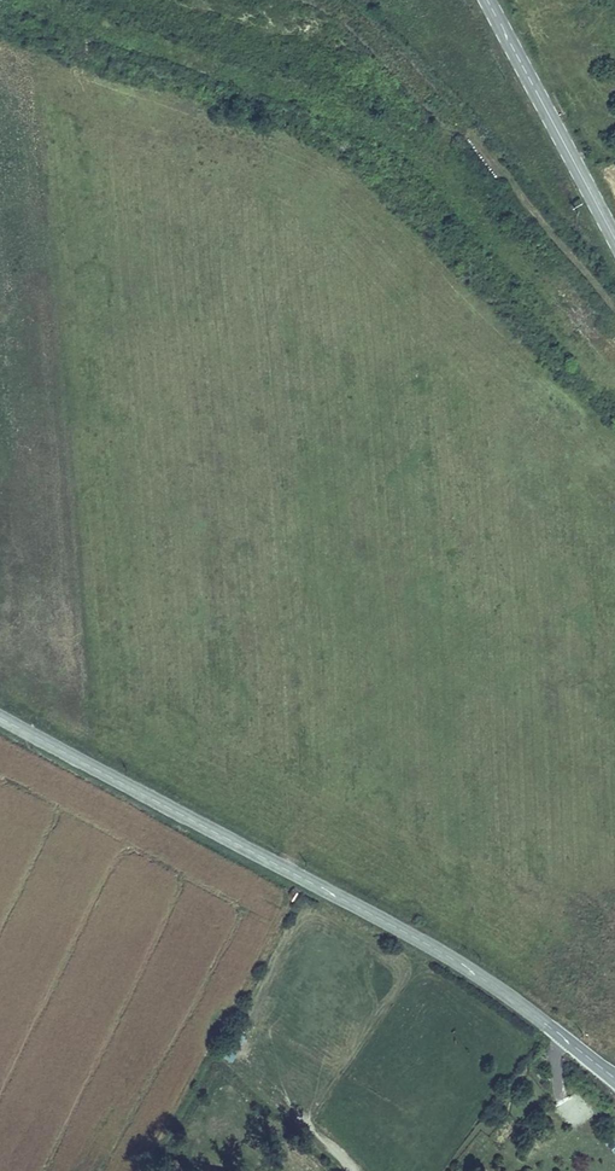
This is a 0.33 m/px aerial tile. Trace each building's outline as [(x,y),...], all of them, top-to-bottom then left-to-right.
[(516,1131),(518,1121),(507,1119),(505,1129),(516,1131)]
